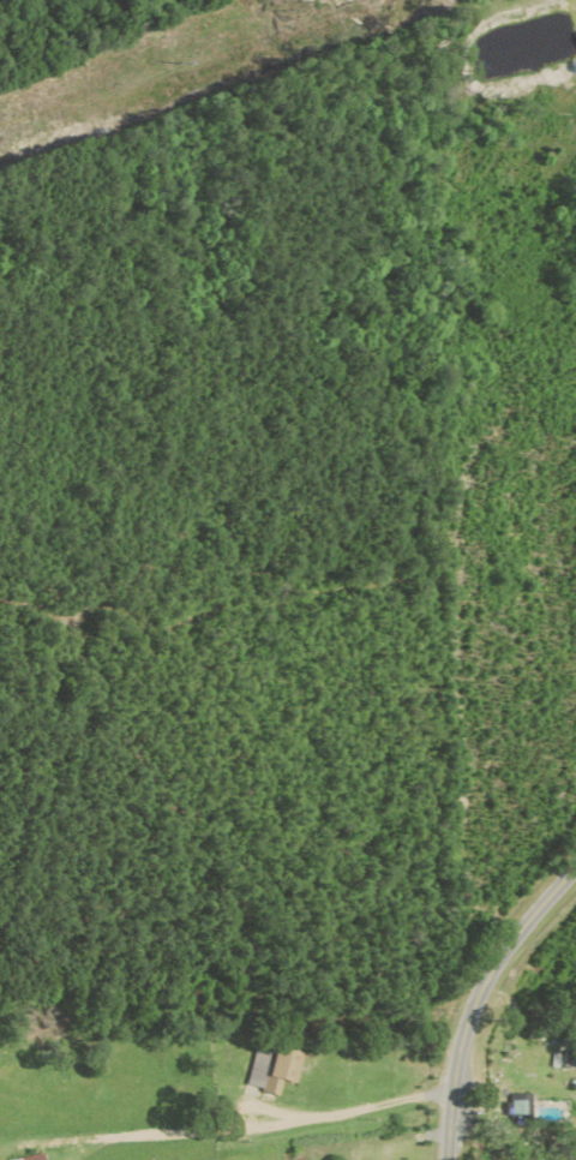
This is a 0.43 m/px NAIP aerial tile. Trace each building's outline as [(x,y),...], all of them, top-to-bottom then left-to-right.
[(249,1086),(281,1093),(283,1080),(297,1083),(304,1051),(258,1042),(249,1086)] [(533,1093),(504,1094),(505,1124),(534,1123),(533,1093)]
